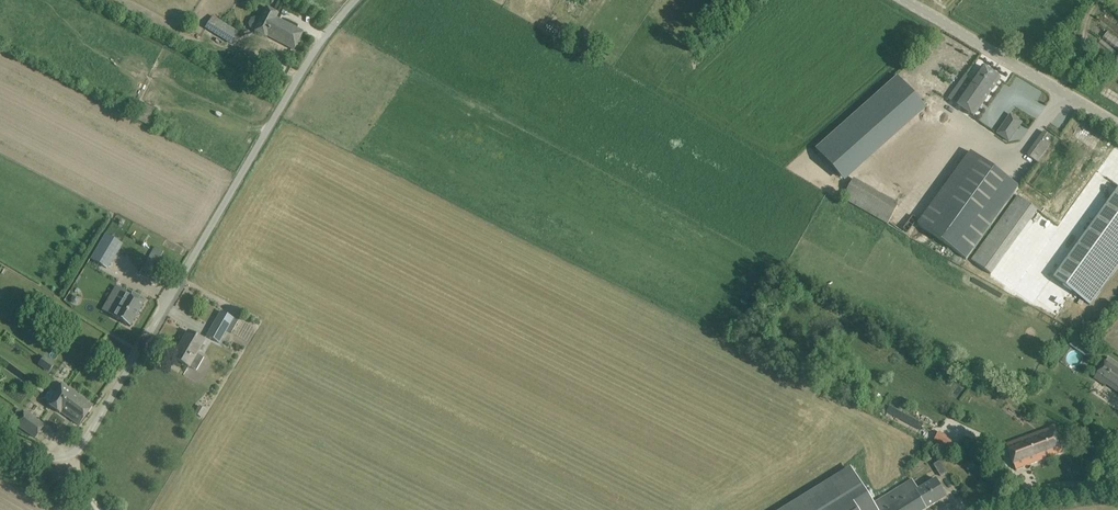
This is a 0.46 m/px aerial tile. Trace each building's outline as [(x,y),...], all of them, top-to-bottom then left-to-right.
[(278,14),(264,7),(258,19),(255,17),(250,18),(248,24),(249,27),(253,29),(252,30),(266,37),(267,35),(294,49),(303,32),(275,18),(278,14)] [(220,20),(213,33),(231,44),(239,32),(220,20)] [(1116,52),(1117,50),(1117,39),(1109,31),(1102,39),(1116,52)] [(965,76),(949,99),(974,117),(979,110),(1001,79),(983,66),(973,81),(965,76)] [(898,76),(816,149),(841,177),(923,104),(898,76)] [(139,111),(135,118),(149,125),(157,110),(145,104),(141,112),(139,111)] [(1009,115),(1005,122),(1017,130),(1022,124),(1009,115)] [(1054,139),(1044,132),(1027,155),(1037,162),(1054,139)] [(971,153),(918,225),(966,260),(1019,187),(971,153)] [(854,179),(843,199),(888,223),(899,204),(854,179)] [(1113,196),(1054,278),(1091,304),(1117,266),(1117,189),(1113,196)] [(1037,211),(1017,196),(971,260),(991,274),(1037,211)] [(121,244),(110,238),(107,236),(92,260),(106,268),(121,244)] [(150,249),(139,243),(130,260),(141,266),(150,249)] [(154,246),(142,269),(145,271),(147,272),(151,274),(163,251),(154,246)] [(148,302),(128,290),(113,317),(132,328),(146,304),(148,302)] [(231,333),(238,321),(221,311),(206,336),(219,343),(226,330),(231,333)] [(204,341),(197,337),(188,331),(187,332),(189,333),(179,349),(178,348),(173,357),(196,371),(203,358),(196,354),(204,341)] [(1083,352),(1087,345),(1076,338),(1072,345),(1083,352)] [(45,356),(38,364),(49,373),(56,364),(45,356)] [(1105,386),(1107,384),(1117,392),(1117,364),(1109,357),(1094,378),(1105,386)] [(93,406),(62,383),(56,392),(51,389),(48,392),(48,393),(46,396),(46,395),(43,399),(48,403),(47,404),(60,413),(60,412),(79,425),(93,406)] [(35,438),(44,425),(25,412),(16,425),(35,438)] [(1063,452),(1059,442),(1053,427),(1007,444),(1016,470),(1063,452)] [(938,447),(946,435),(937,429),(929,441),(938,447)] [(941,476),(947,472),(940,461),(934,465),(941,476)] [(794,509),(925,509),(947,496),(936,479),(919,490),(912,479),(872,504),(870,500),(853,473),(794,509)]
